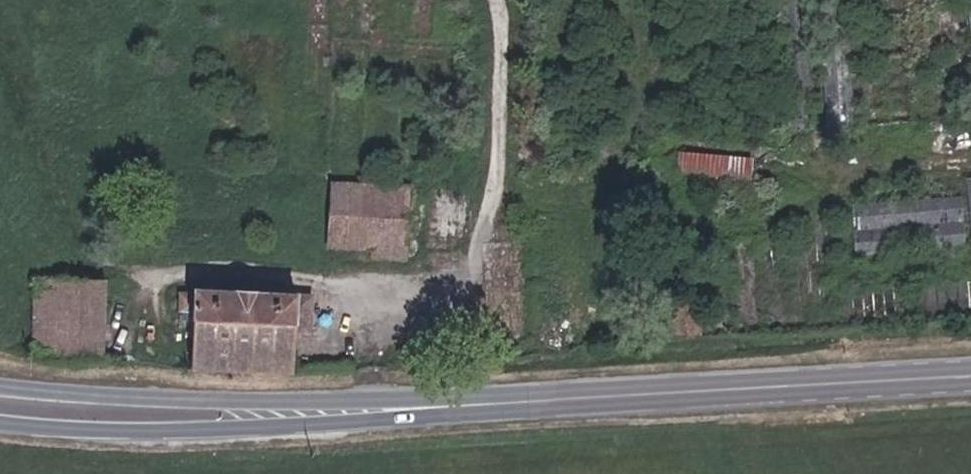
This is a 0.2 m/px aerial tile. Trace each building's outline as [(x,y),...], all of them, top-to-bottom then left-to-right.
[(709,192),(711,173),(686,170),(684,190),(709,192)] [(760,198),(762,179),(711,173),(709,192),(760,198)] [(380,258),(408,259),(413,200),(414,186),(337,183),(334,244),(380,246),(380,258)] [(436,202),(436,187),(414,186),(413,200),(436,202)] [(967,216),(856,226),(860,276),(970,266),(970,261),(967,216)] [(35,277),(30,353),(98,359),(102,281),(35,277)] [(192,328),(189,365),(294,371),(295,340),(310,342),(312,303),(180,293),(177,326),(192,328)]
